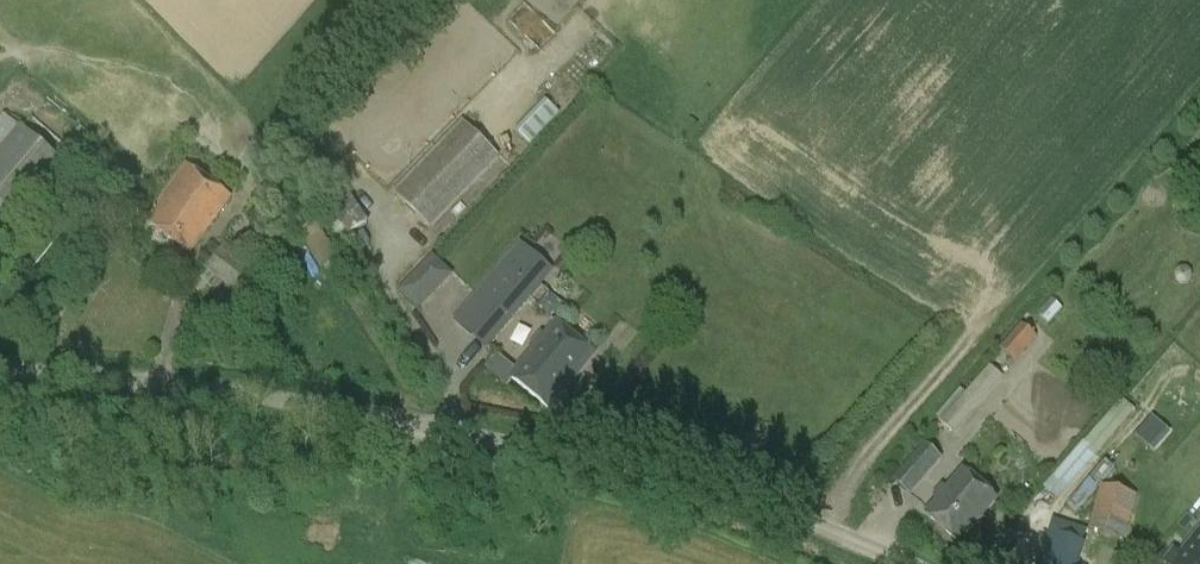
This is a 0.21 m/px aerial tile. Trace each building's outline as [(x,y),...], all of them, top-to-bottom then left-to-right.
[(531,3),(554,22),(564,10),(553,0),(533,0),(531,3)] [(545,101),(516,132),(533,148),(562,117),(545,101)] [(5,115),(0,121),(0,204),(18,220),(64,165),(5,115)] [(462,122),(393,193),(429,228),(498,157),(462,122)] [(81,128),(65,146),(73,153),(88,134),(81,128)] [(157,210),(146,225),(189,255),(231,197),(187,165),(155,209),(157,210)] [(369,225),(348,193),(320,211),(341,243),(369,225)] [(487,349),(554,271),(522,243),(455,321),(487,349)] [(277,288),(272,284),(262,276),(264,275),(224,244),(204,271),(217,279),(208,291),(250,322),(259,309),(277,288)] [(394,290),(421,311),(452,270),(425,249),(394,290)] [(559,324),(519,373),(497,355),(486,369),(508,386),(512,380),(546,409),(593,353),(559,324)] [(1015,363),(1036,339),(1021,326),(1000,350),(1015,363)] [(954,434),(1003,378),(990,368),(941,423),(954,434)] [(910,497),(941,460),(925,446),(893,483),(910,497)] [(962,470),(924,515),(959,545),(997,500),(962,470)] [(1100,486),(1089,528),(1125,538),(1136,496),(1100,486)] [(888,501),(916,521),(931,500),(917,490),(911,499),(897,489),(888,501)] [(1085,529),(1053,521),(1038,563),(1075,563),(1085,529)] [(1180,556),(1174,563),(1199,563),(1199,533),(1180,556)]
